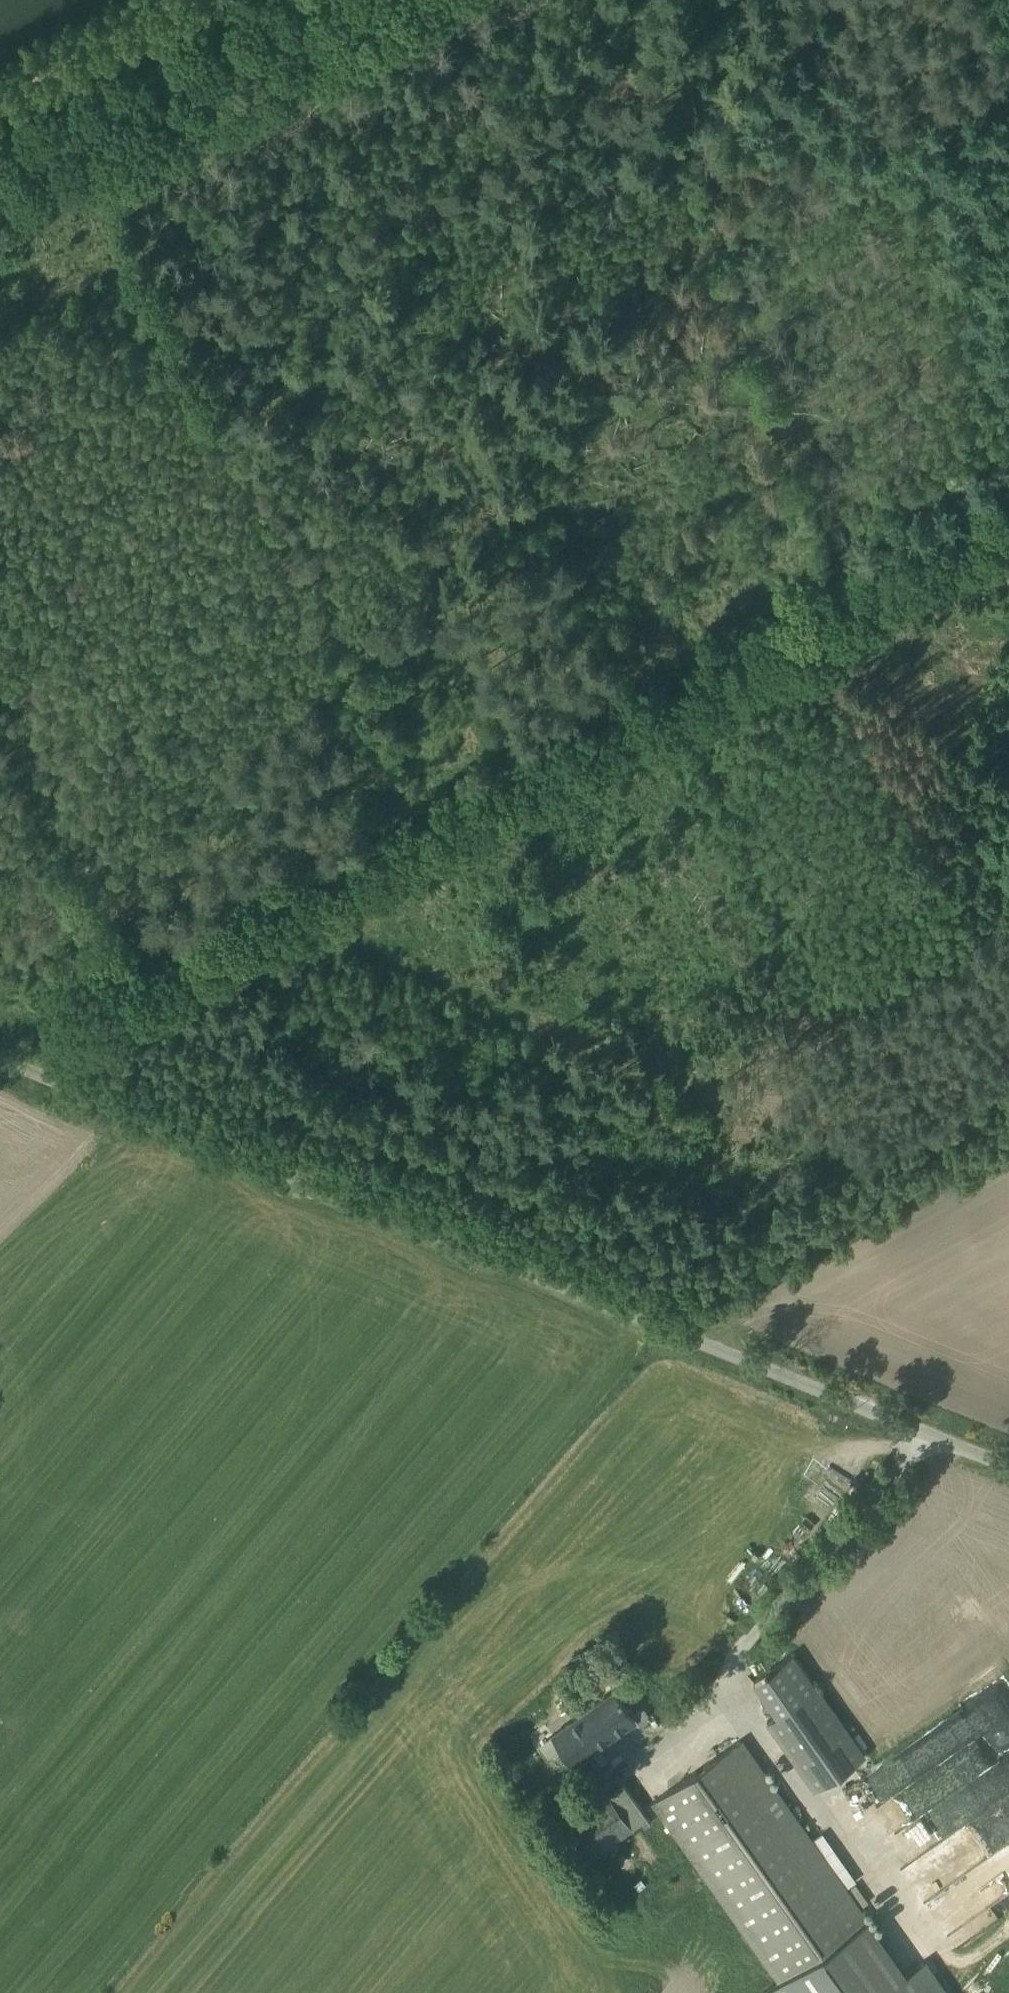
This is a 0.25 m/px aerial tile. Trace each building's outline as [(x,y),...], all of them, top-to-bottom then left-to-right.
[(813,1794),(865,1758),(793,1655),(750,1684),(772,1716),(763,1722),(813,1794)] [(1008,1791),(1008,1769),(983,1725),(1008,1710),(1008,1685),(886,1757),(905,1789),(867,1811),(883,1837),(923,1814),(935,1834),(1008,1791)] [(614,1689),(548,1735),(573,1769),(638,1723),(614,1689)] [(924,1960),(905,1974),(742,1739),(648,1804),(775,1986),(765,1992),(947,1992),(924,1960)] [(556,1828),(583,1866),(648,1820),(621,1782),(556,1828)]
